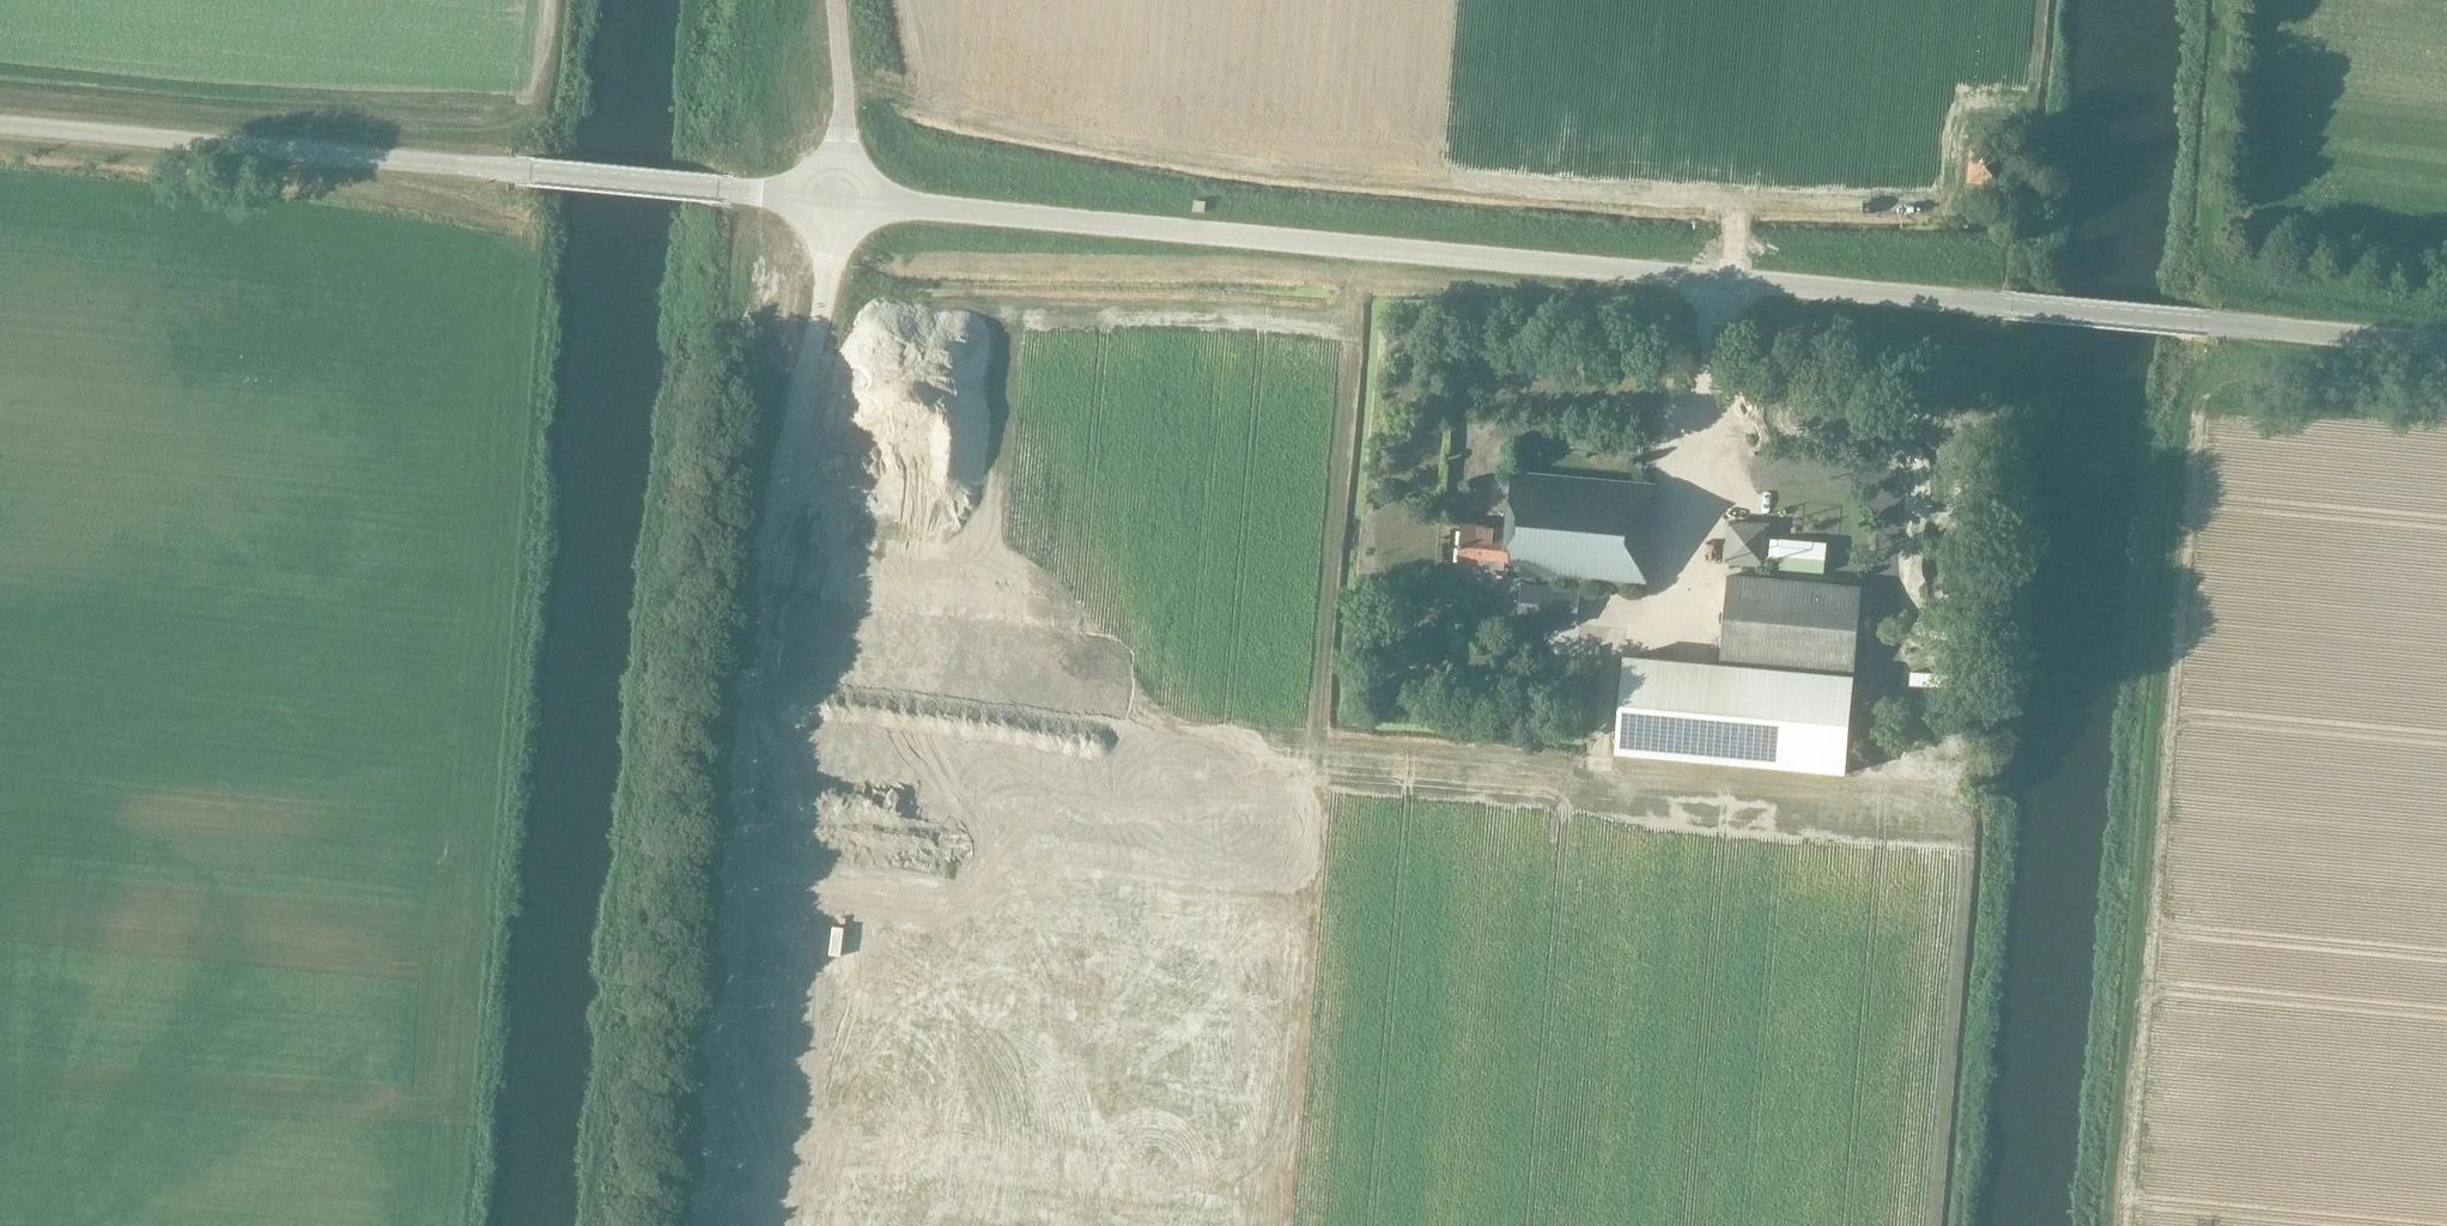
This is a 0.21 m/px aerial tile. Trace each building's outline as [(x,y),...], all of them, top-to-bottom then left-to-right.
[(2001,153),(2001,149),(1994,148),(1994,153),(1973,151),(1971,182),(2001,183),(2003,154),(2001,153)] [(1487,570),(1487,575),(1648,585),(1658,483),(1510,473),(1506,528),(1461,525),(1458,568),(1487,570)] [(1922,524),(1923,511),(1903,509),(1903,523),(1922,524)] [(1723,565),(1767,567),(1770,525),(1726,521),(1723,565)] [(1847,774),(1863,586),(1729,575),(1722,667),(1627,658),(1618,754),(1847,774)] [(1521,584),(1517,618),(1545,621),(1549,586),(1521,584)]
